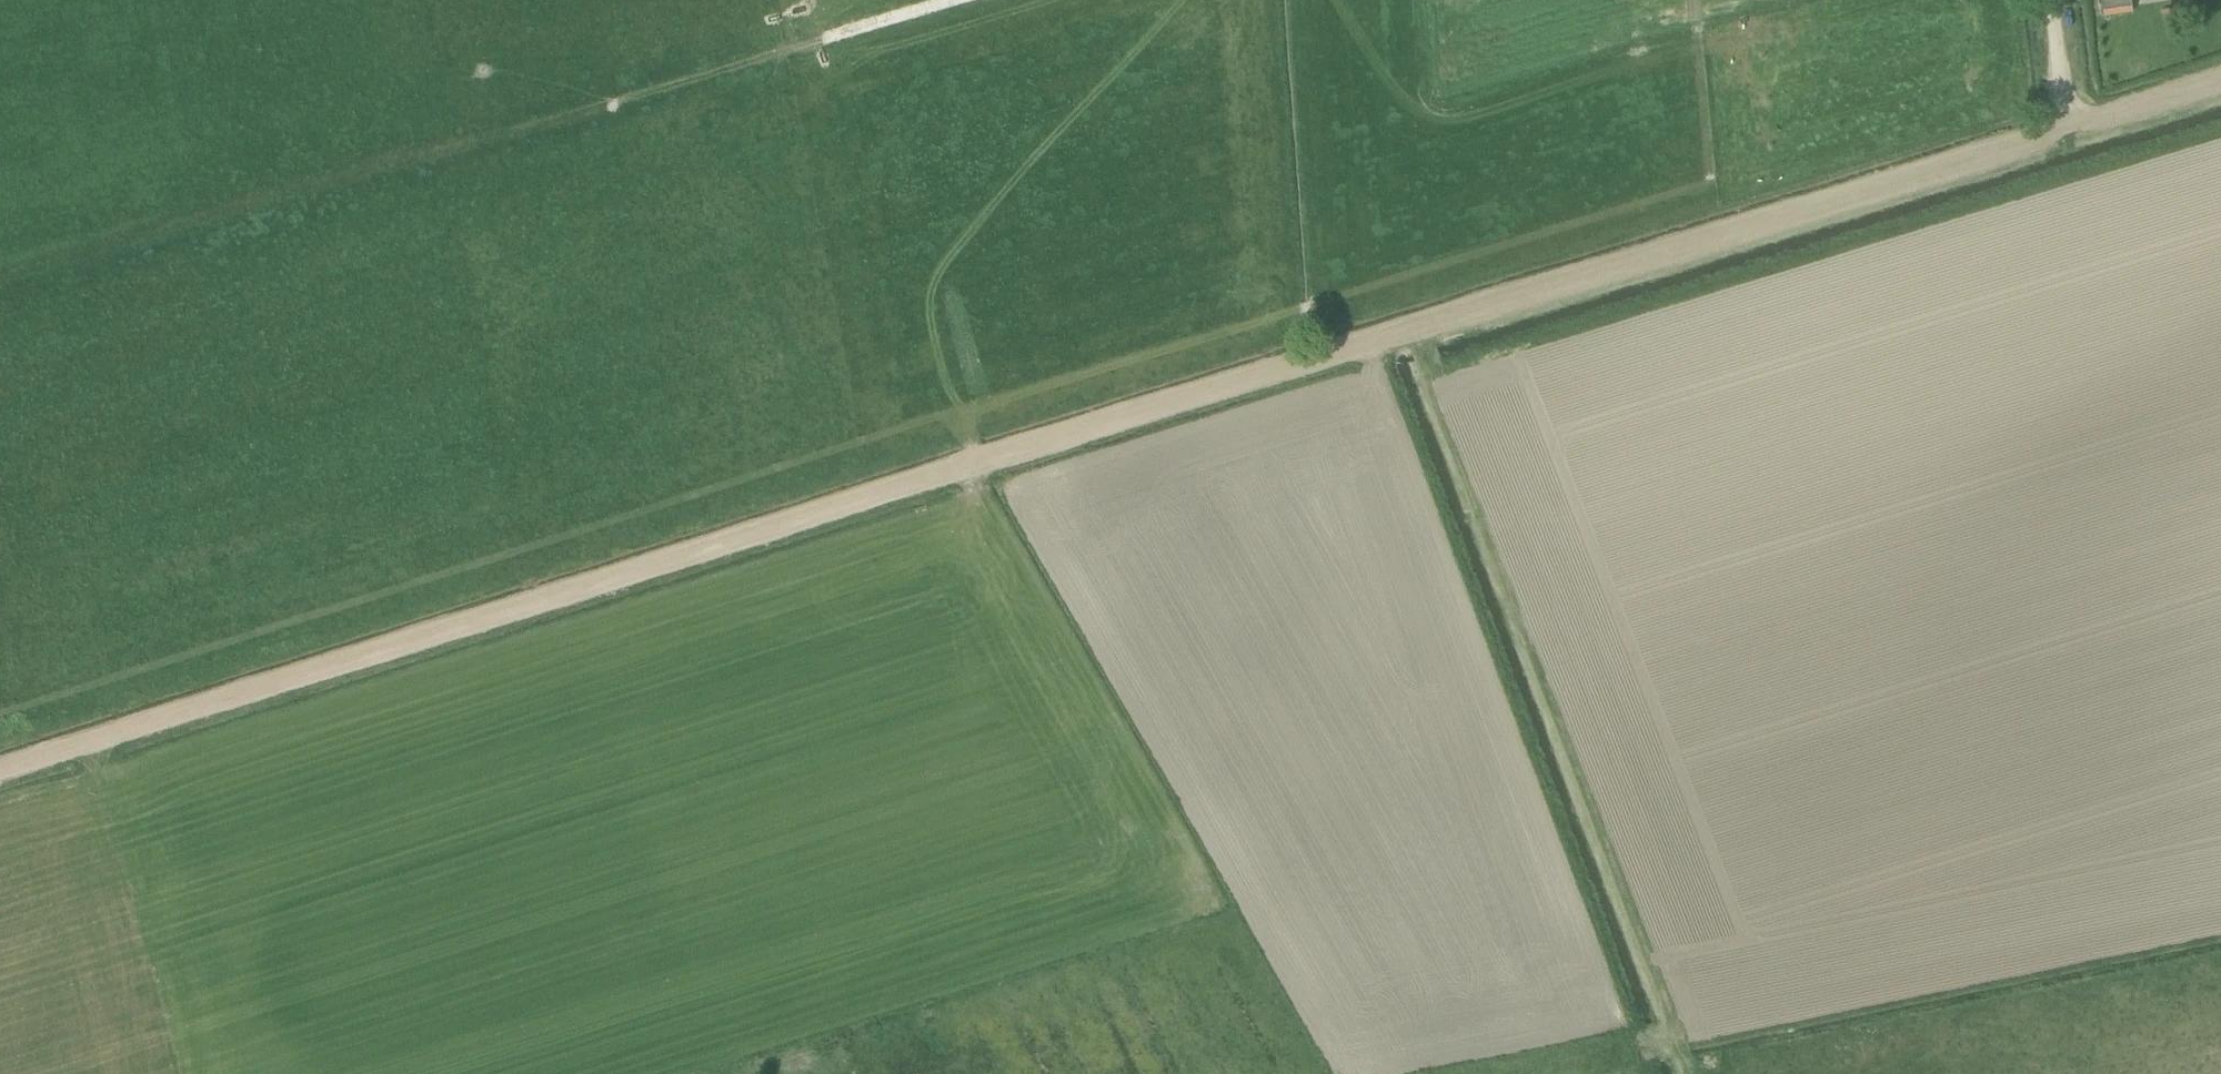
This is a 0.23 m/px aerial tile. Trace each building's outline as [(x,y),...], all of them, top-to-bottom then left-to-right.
[(2102,14),(2132,10),(2131,0),(2100,0),(2102,14)] [(2174,8),(2162,10),(2165,25),(2176,23),(2174,8)]
